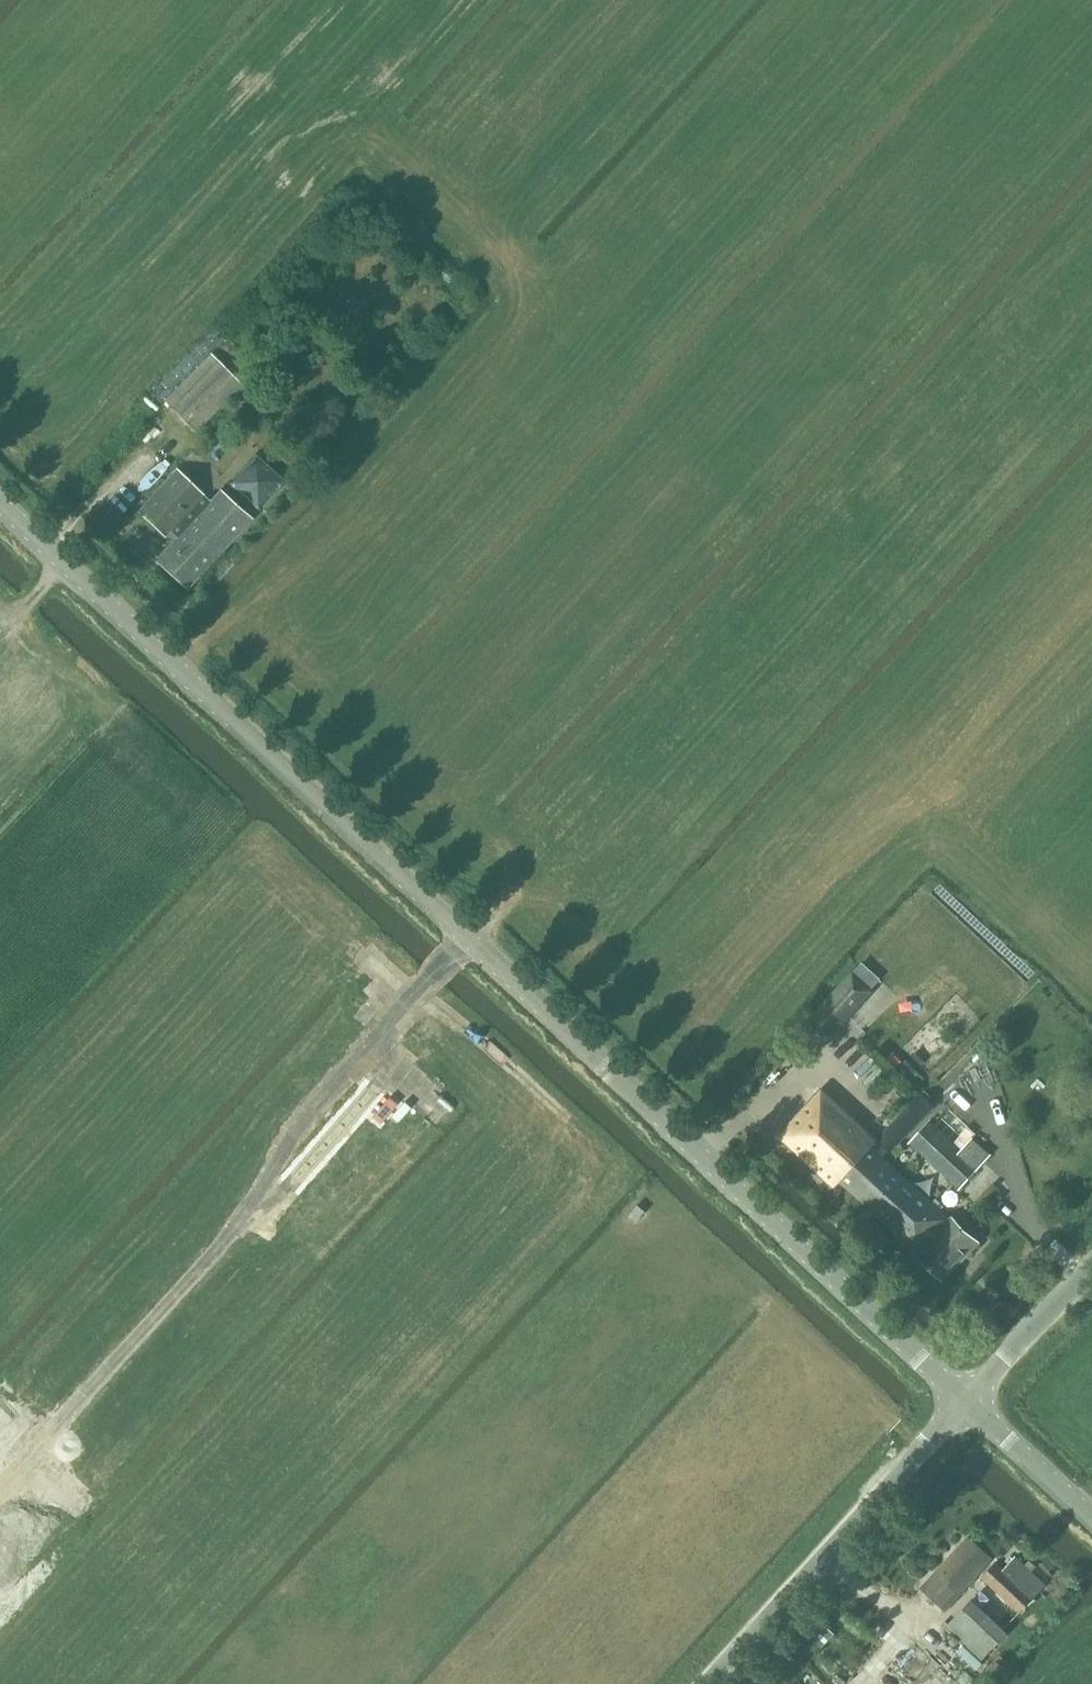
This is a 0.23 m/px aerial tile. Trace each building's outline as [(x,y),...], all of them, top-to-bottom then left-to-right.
[(211,354),(164,400),(195,432),(242,386),(211,354)] [(259,505),(285,477),(258,452),(232,480),(259,505)] [(187,587),(252,519),(221,491),(210,503),(204,497),(204,496),(177,470),(138,511),(165,537),(171,530),(178,537),(157,559),(187,587)] [(853,969),(804,1023),(826,1043),(875,989),(853,969)] [(945,1279),(979,1242),(952,1217),(950,1219),(870,1145),(877,1139),(822,1088),(791,1122),(794,1125),(782,1138),(834,1186),(840,1179),(919,1252),(917,1254),(945,1279)] [(919,1093),(877,1138),(890,1151),(933,1106),(919,1093)] [(961,1187),(978,1168),(928,1121),(910,1141),(961,1187)] [(993,1558),(969,1536),(925,1583),(950,1606),(993,1558)] [(1015,1557),(1003,1570),(996,1563),(983,1576),(1021,1612),(1046,1585),(1031,1571),(1024,1565),(1015,1557)] [(1029,1560),(1024,1565),(1031,1571),(1036,1567),(1029,1560)] [(1008,1633),(972,1600),(948,1626),(983,1659),(1008,1633)]
